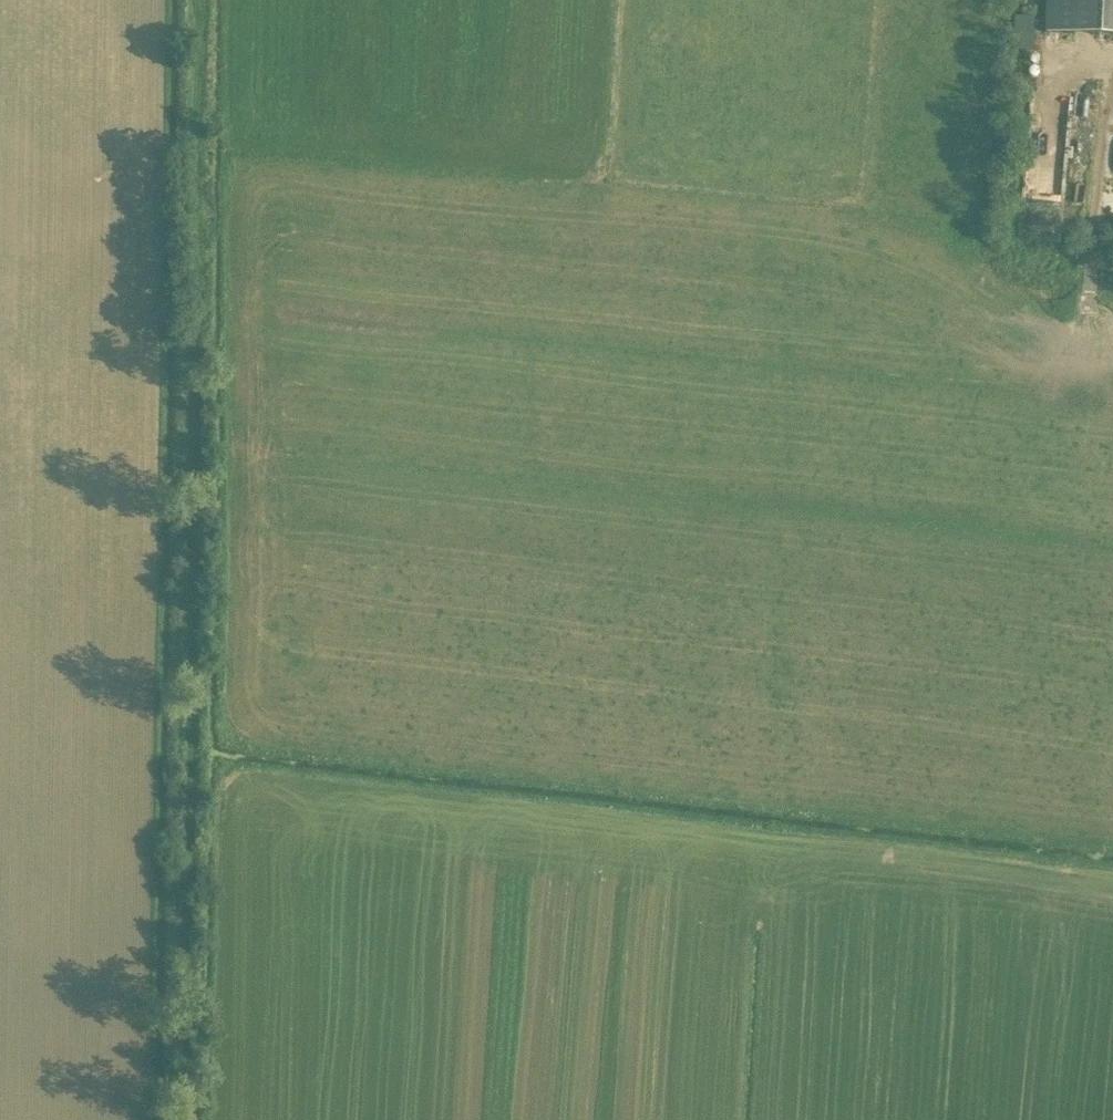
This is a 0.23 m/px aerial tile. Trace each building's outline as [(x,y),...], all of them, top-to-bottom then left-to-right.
[(1047,32),(1112,35),(1112,0),(1048,0),(1047,32)]
